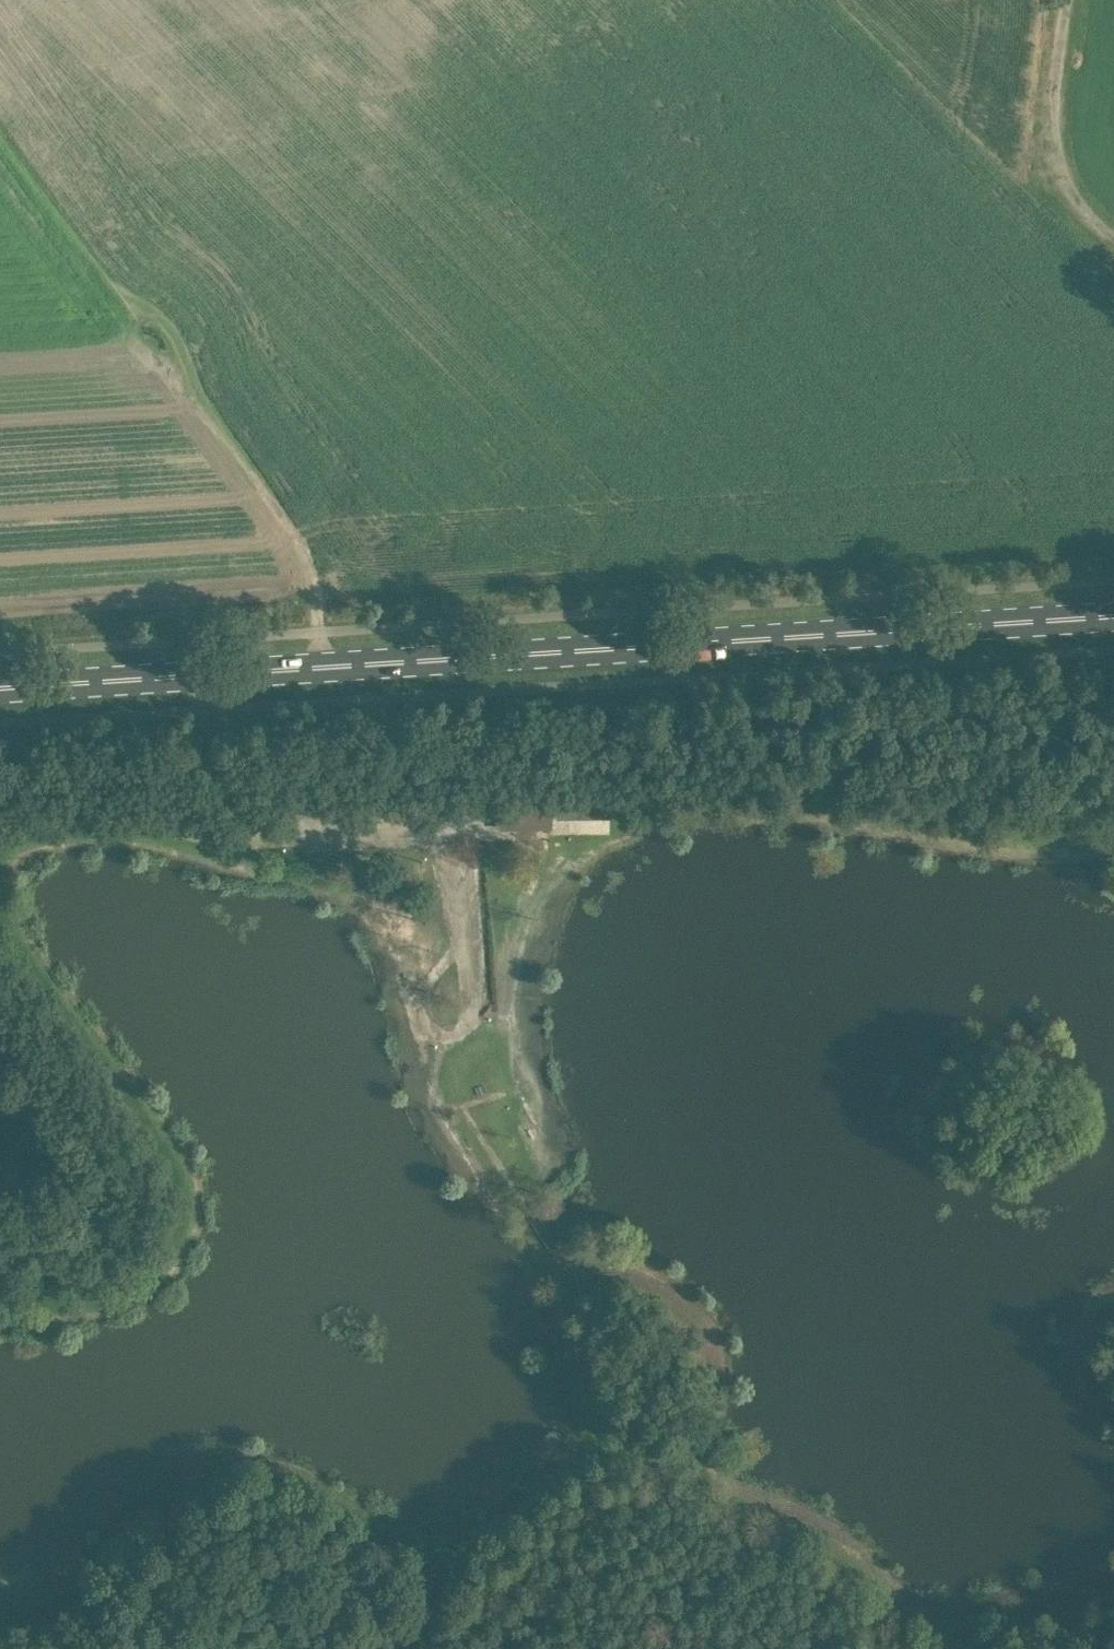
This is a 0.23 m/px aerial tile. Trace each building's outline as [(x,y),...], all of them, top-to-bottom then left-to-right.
[(557,790),(557,817),(569,817),(568,790),(557,790)] [(611,790),(571,790),(571,816),(610,816),(611,816),(611,815),(611,790)] [(499,828),(535,827),(554,826),(553,797),(498,799),(499,828)]
